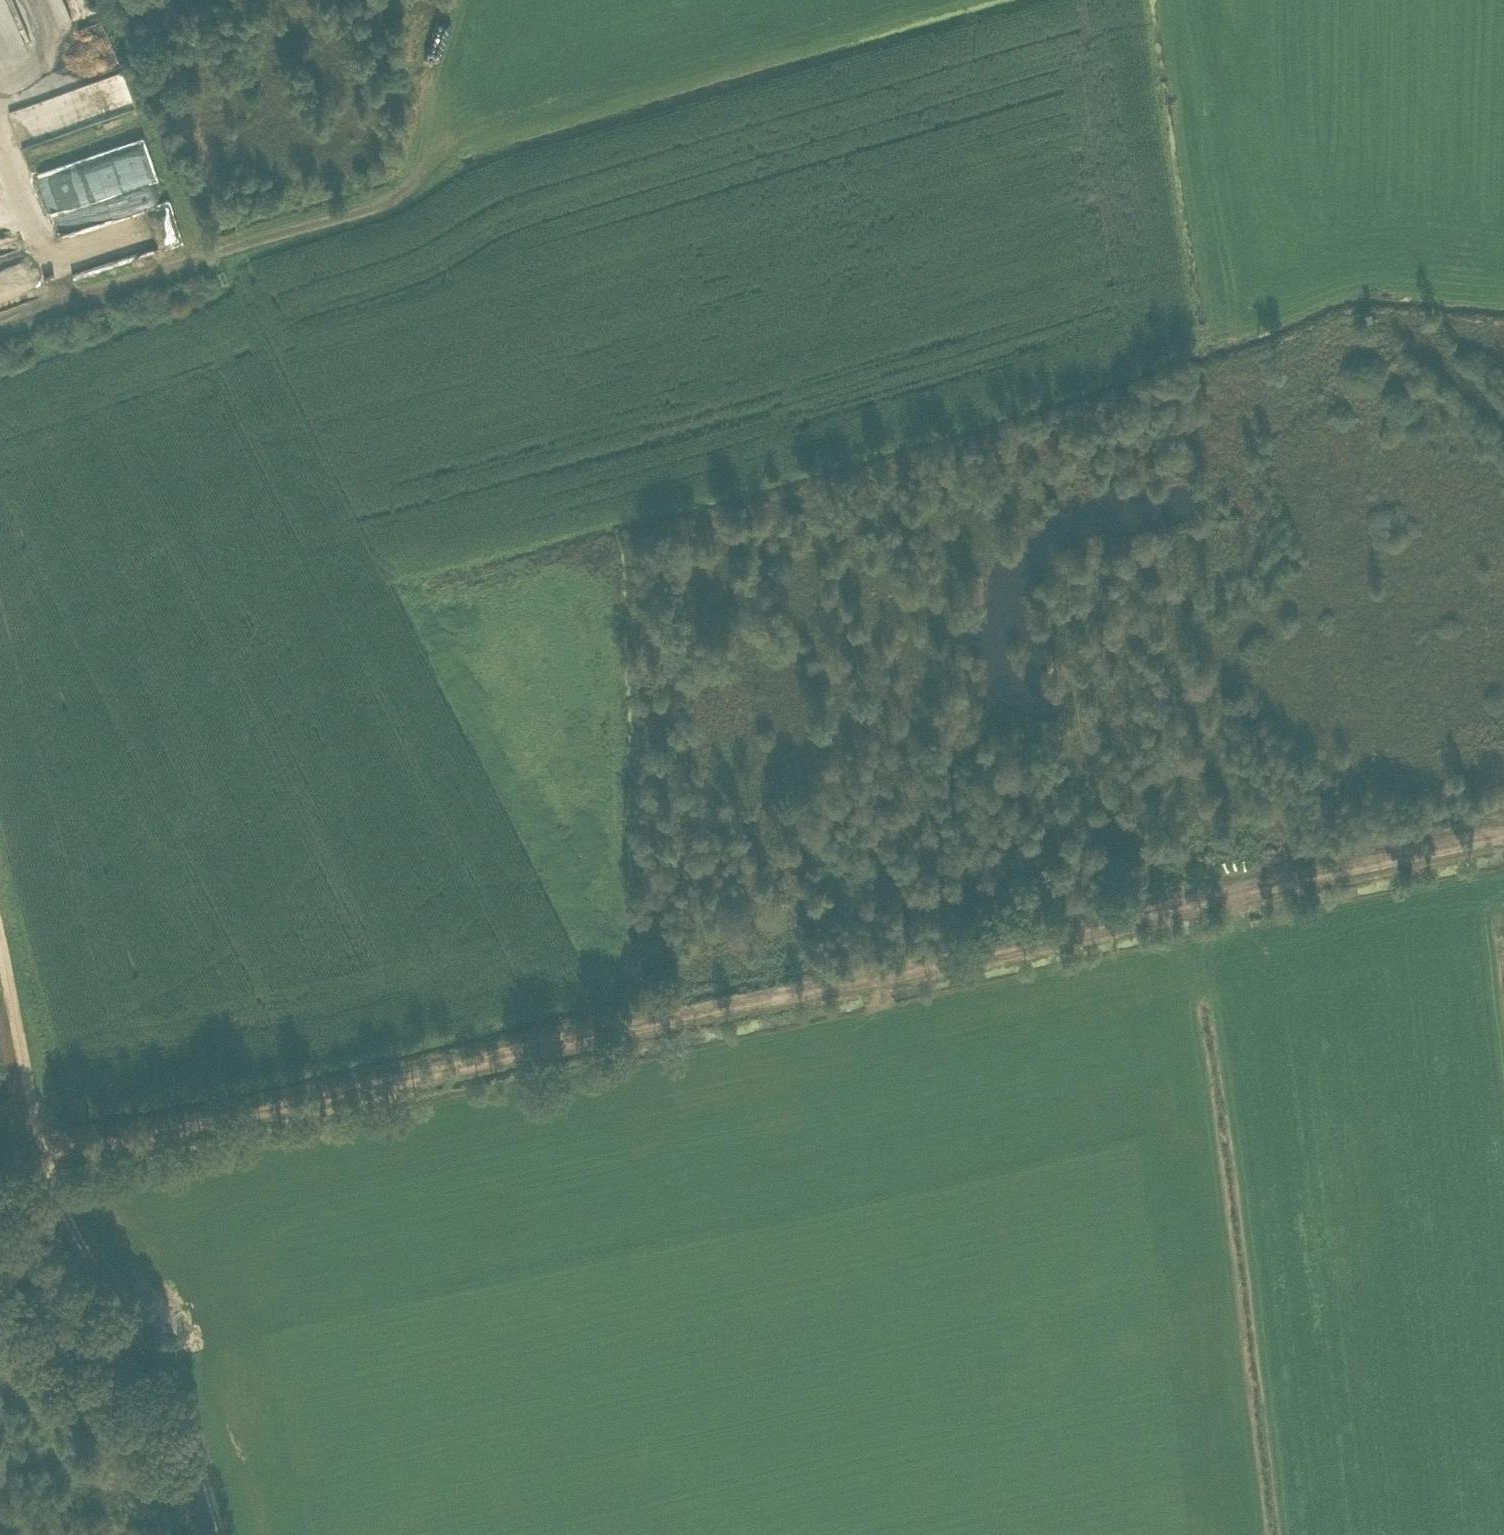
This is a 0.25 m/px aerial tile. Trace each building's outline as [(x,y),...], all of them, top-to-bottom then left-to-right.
[(54,0),(17,0),(19,8),(54,0)] [(76,270),(185,244),(174,200),(65,227),(76,270)]
